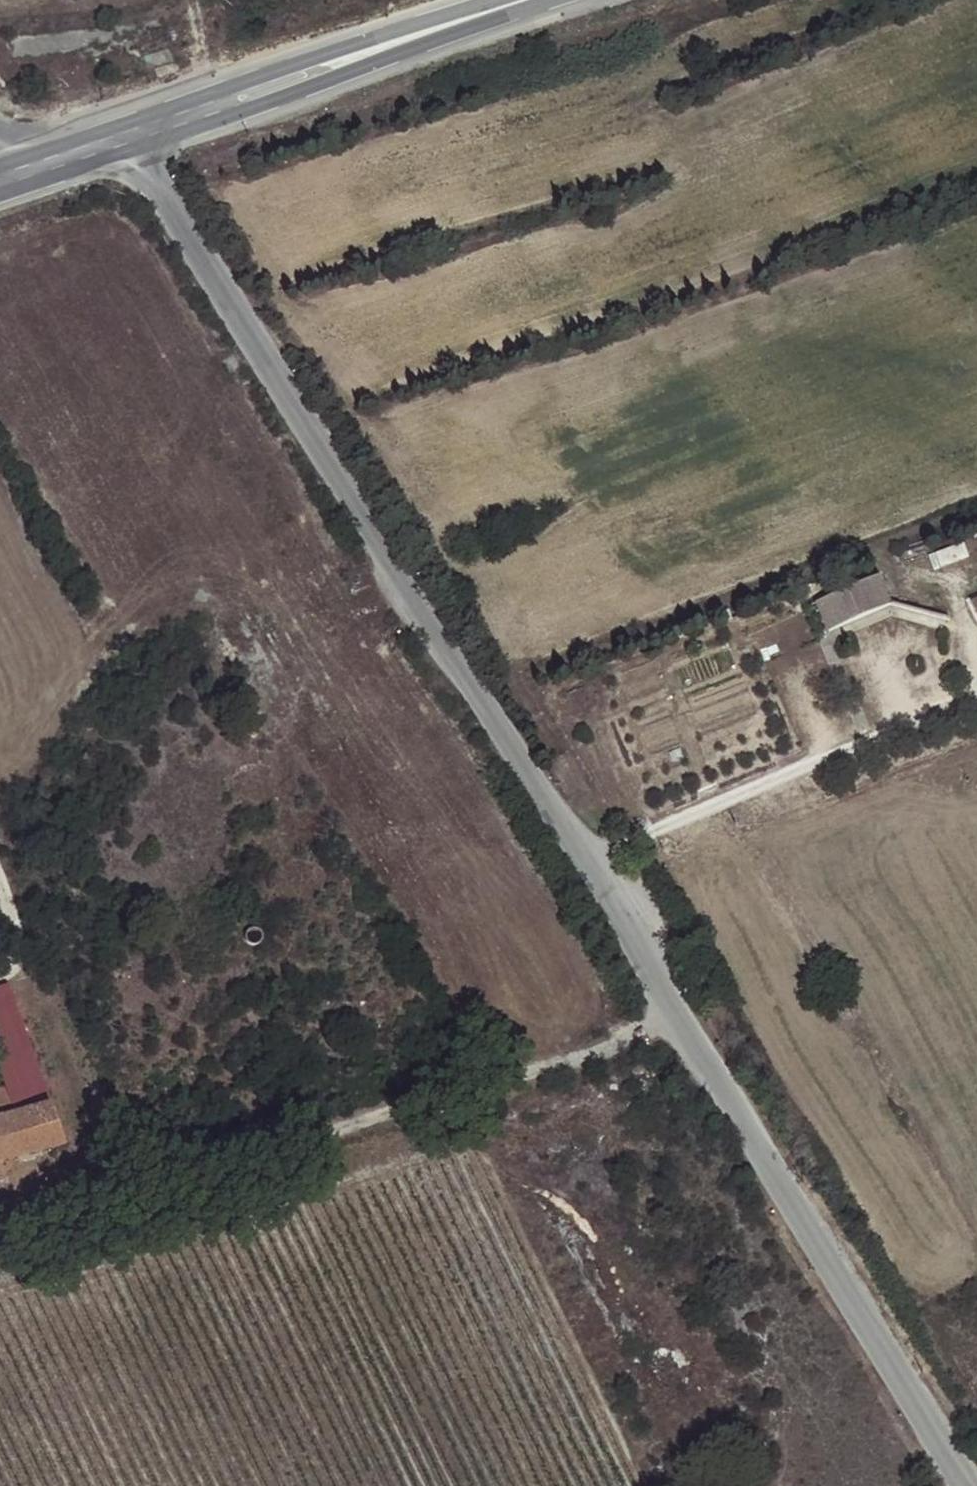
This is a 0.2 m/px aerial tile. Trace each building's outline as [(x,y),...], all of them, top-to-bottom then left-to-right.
[(828,634),(892,607),(879,578),(817,605),(828,634)] [(15,1113),(5,1087),(0,1088),(0,1117),(15,1113)] [(15,1113),(0,1117),(0,1161),(64,1144),(66,1144),(51,1104),(15,1113)] [(64,1144),(0,1161),(0,1197),(74,1178),(64,1144)]
